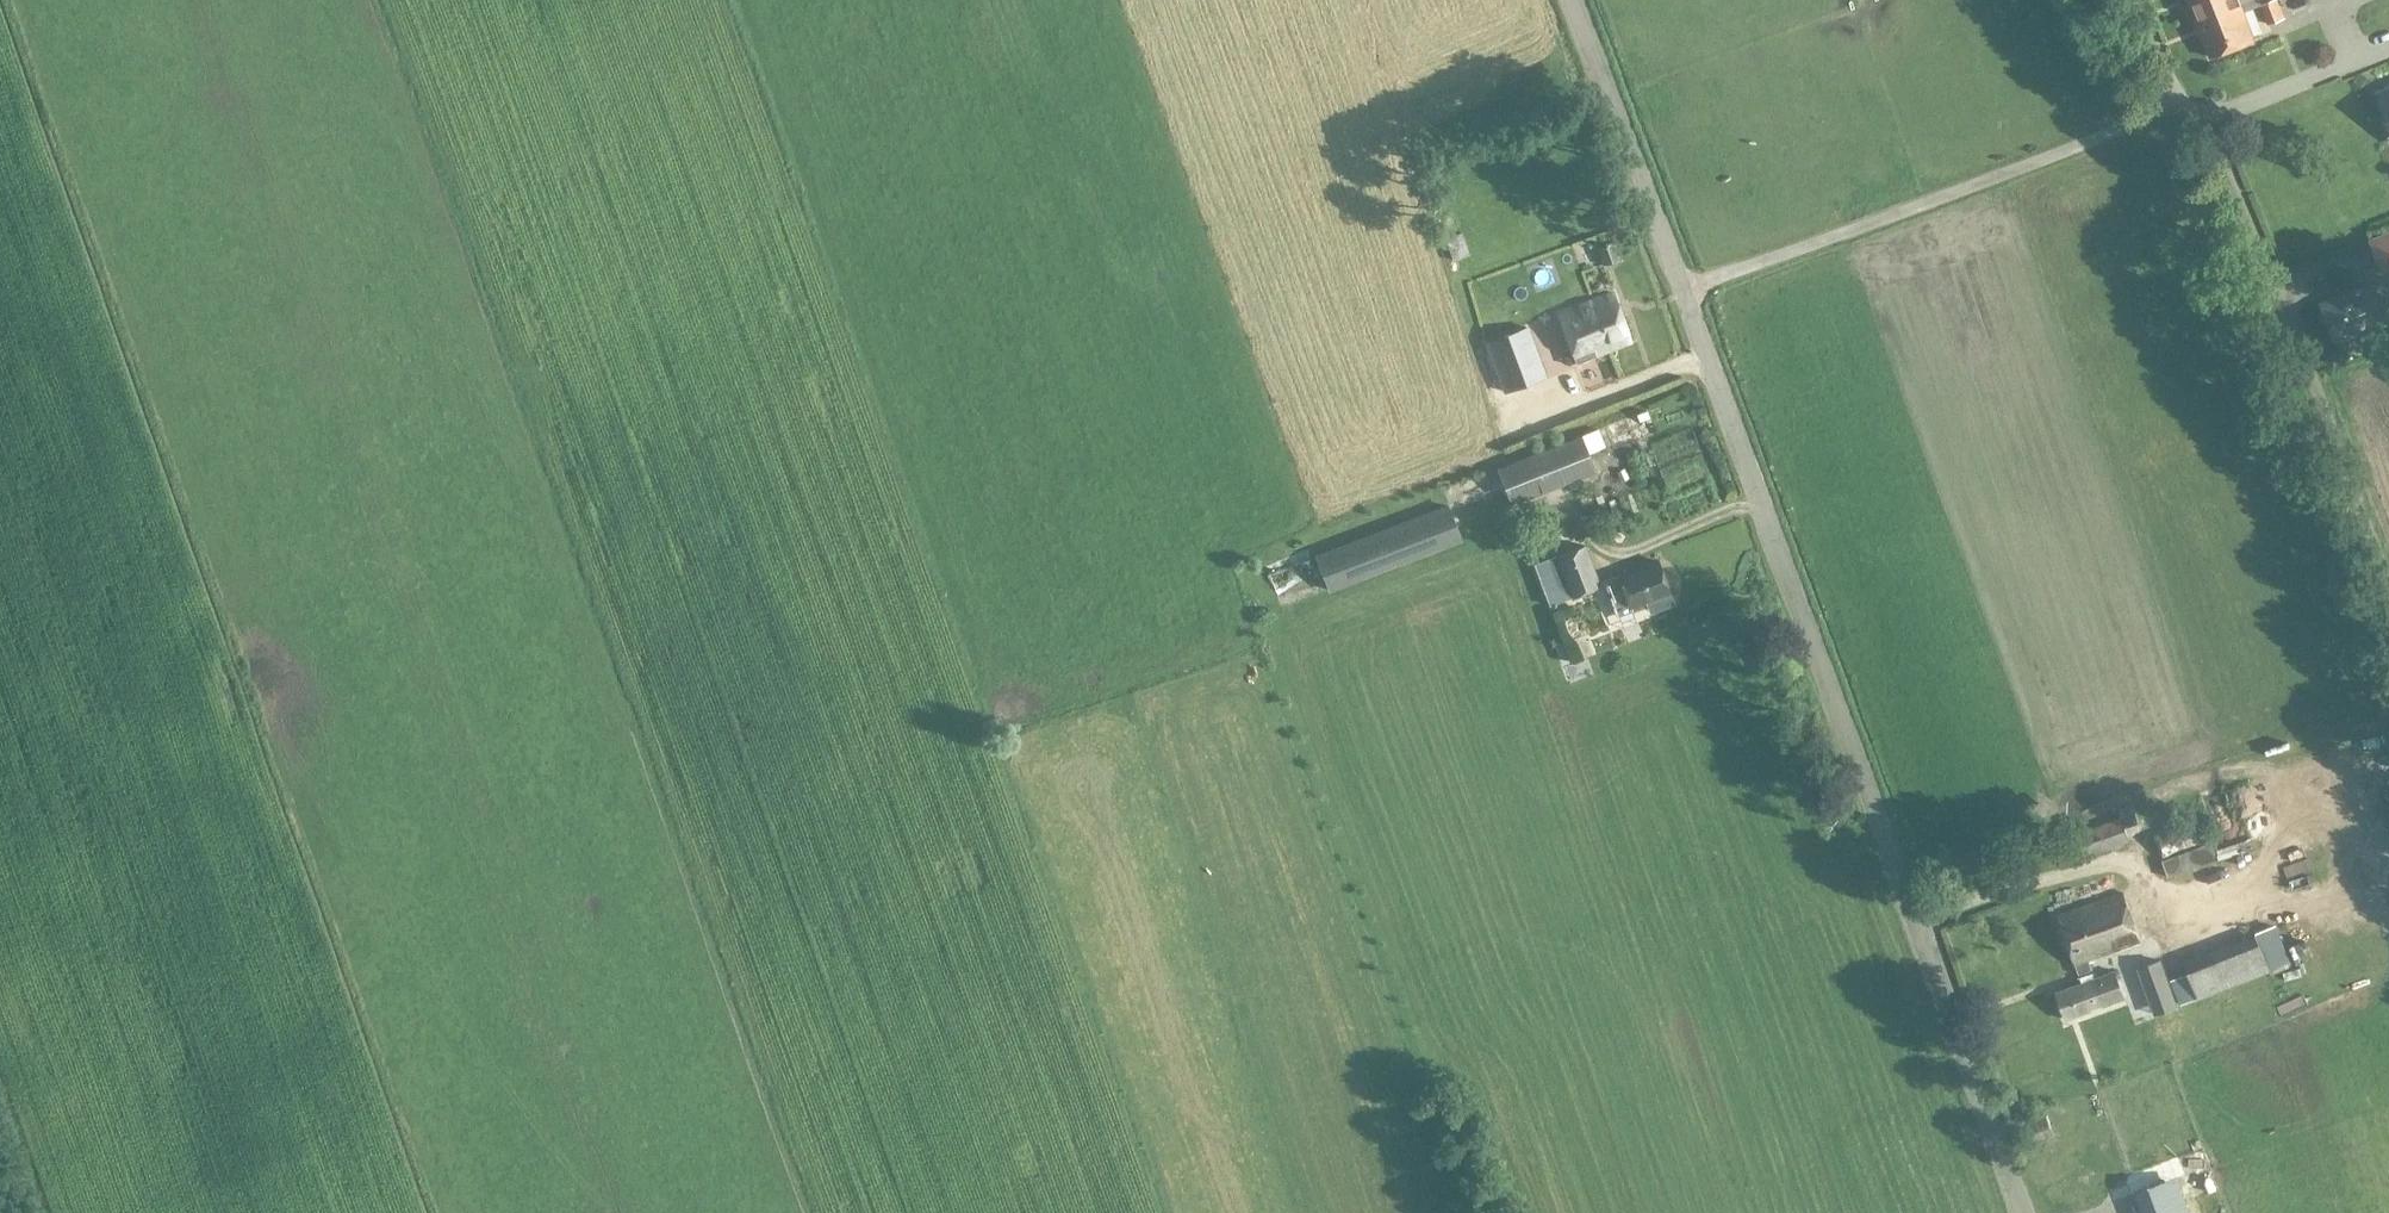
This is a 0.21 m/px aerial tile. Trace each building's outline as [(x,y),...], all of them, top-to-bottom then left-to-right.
[(2197,20),(2240,3),(2239,0),(2189,0),(2197,20)] [(2240,3),(2197,20),(2211,56),(2254,39),(2243,10),(2261,3),(2259,0),(2239,0),(2240,3)] [(2268,26),(2284,19),(2276,0),(2273,0),(2259,6),(2268,26)] [(2379,92),(2388,117),(2388,88),(2379,92)] [(2336,170),(2363,163),(2360,153),(2333,160),(2336,170)] [(2342,194),(2344,206),(2364,203),(2362,191),(2342,194)] [(2388,268),(2388,232),(2371,239),(2383,270),(2388,268)] [(1603,264),(1620,258),(1614,240),(1597,246),(1603,264)] [(2387,319),(2374,283),(2322,303),(2336,339),(2387,319)] [(1612,290),(1557,312),(1570,347),(1576,361),(1576,362),(1631,341),(1612,290)] [(1527,326),(1486,341),(1504,392),(1533,381),(1520,349),(1533,344),(1527,326)] [(1646,410),(1636,414),(1639,421),(1649,417),(1646,410)] [(1581,434),(1588,452),(1605,446),(1598,428),(1581,434)] [(1588,452),(1581,434),(1512,461),(1497,467),(1511,504),(1595,471),(1588,452)] [(1629,477),(1624,468),(1617,472),(1621,481),(1629,477)] [(1328,592),(1462,541),(1448,503),(1314,554),(1328,592)] [(1549,604),(1601,584),(1585,543),(1534,563),(1549,604)] [(1658,561),(1620,575),(1604,581),(1617,617),(1633,611),(1632,607),(1647,602),(1650,609),(1673,600),(1658,561)] [(2139,821),(2133,804),(2119,809),(2121,816),(2125,826),(2139,821)] [(2197,812),(2154,829),(2164,856),(2208,839),(2197,812)] [(2130,840),(2125,826),(2121,816),(2057,840),(2066,863),(2130,840)] [(2184,904),(2173,877),(2152,886),(2164,913),(2184,904)] [(2140,939),(2123,891),(2058,914),(2078,972),(2091,968),(2088,958),(2140,939)] [(2151,940),(2116,949),(2120,965),(2155,956),(2151,940)] [(2208,952),(2185,961),(2189,972),(2199,997),(2222,988),(2208,952)] [(2147,990),(2171,982),(2162,958),(2139,967),(2147,990)] [(2126,996),(2116,969),(2057,991),(2067,1018),(2093,1008),(2092,1006),(2103,1002),(2104,1004),(2126,996)] [(2144,1212),(2178,1212),(2166,1179),(2136,1191),(2144,1212)]
